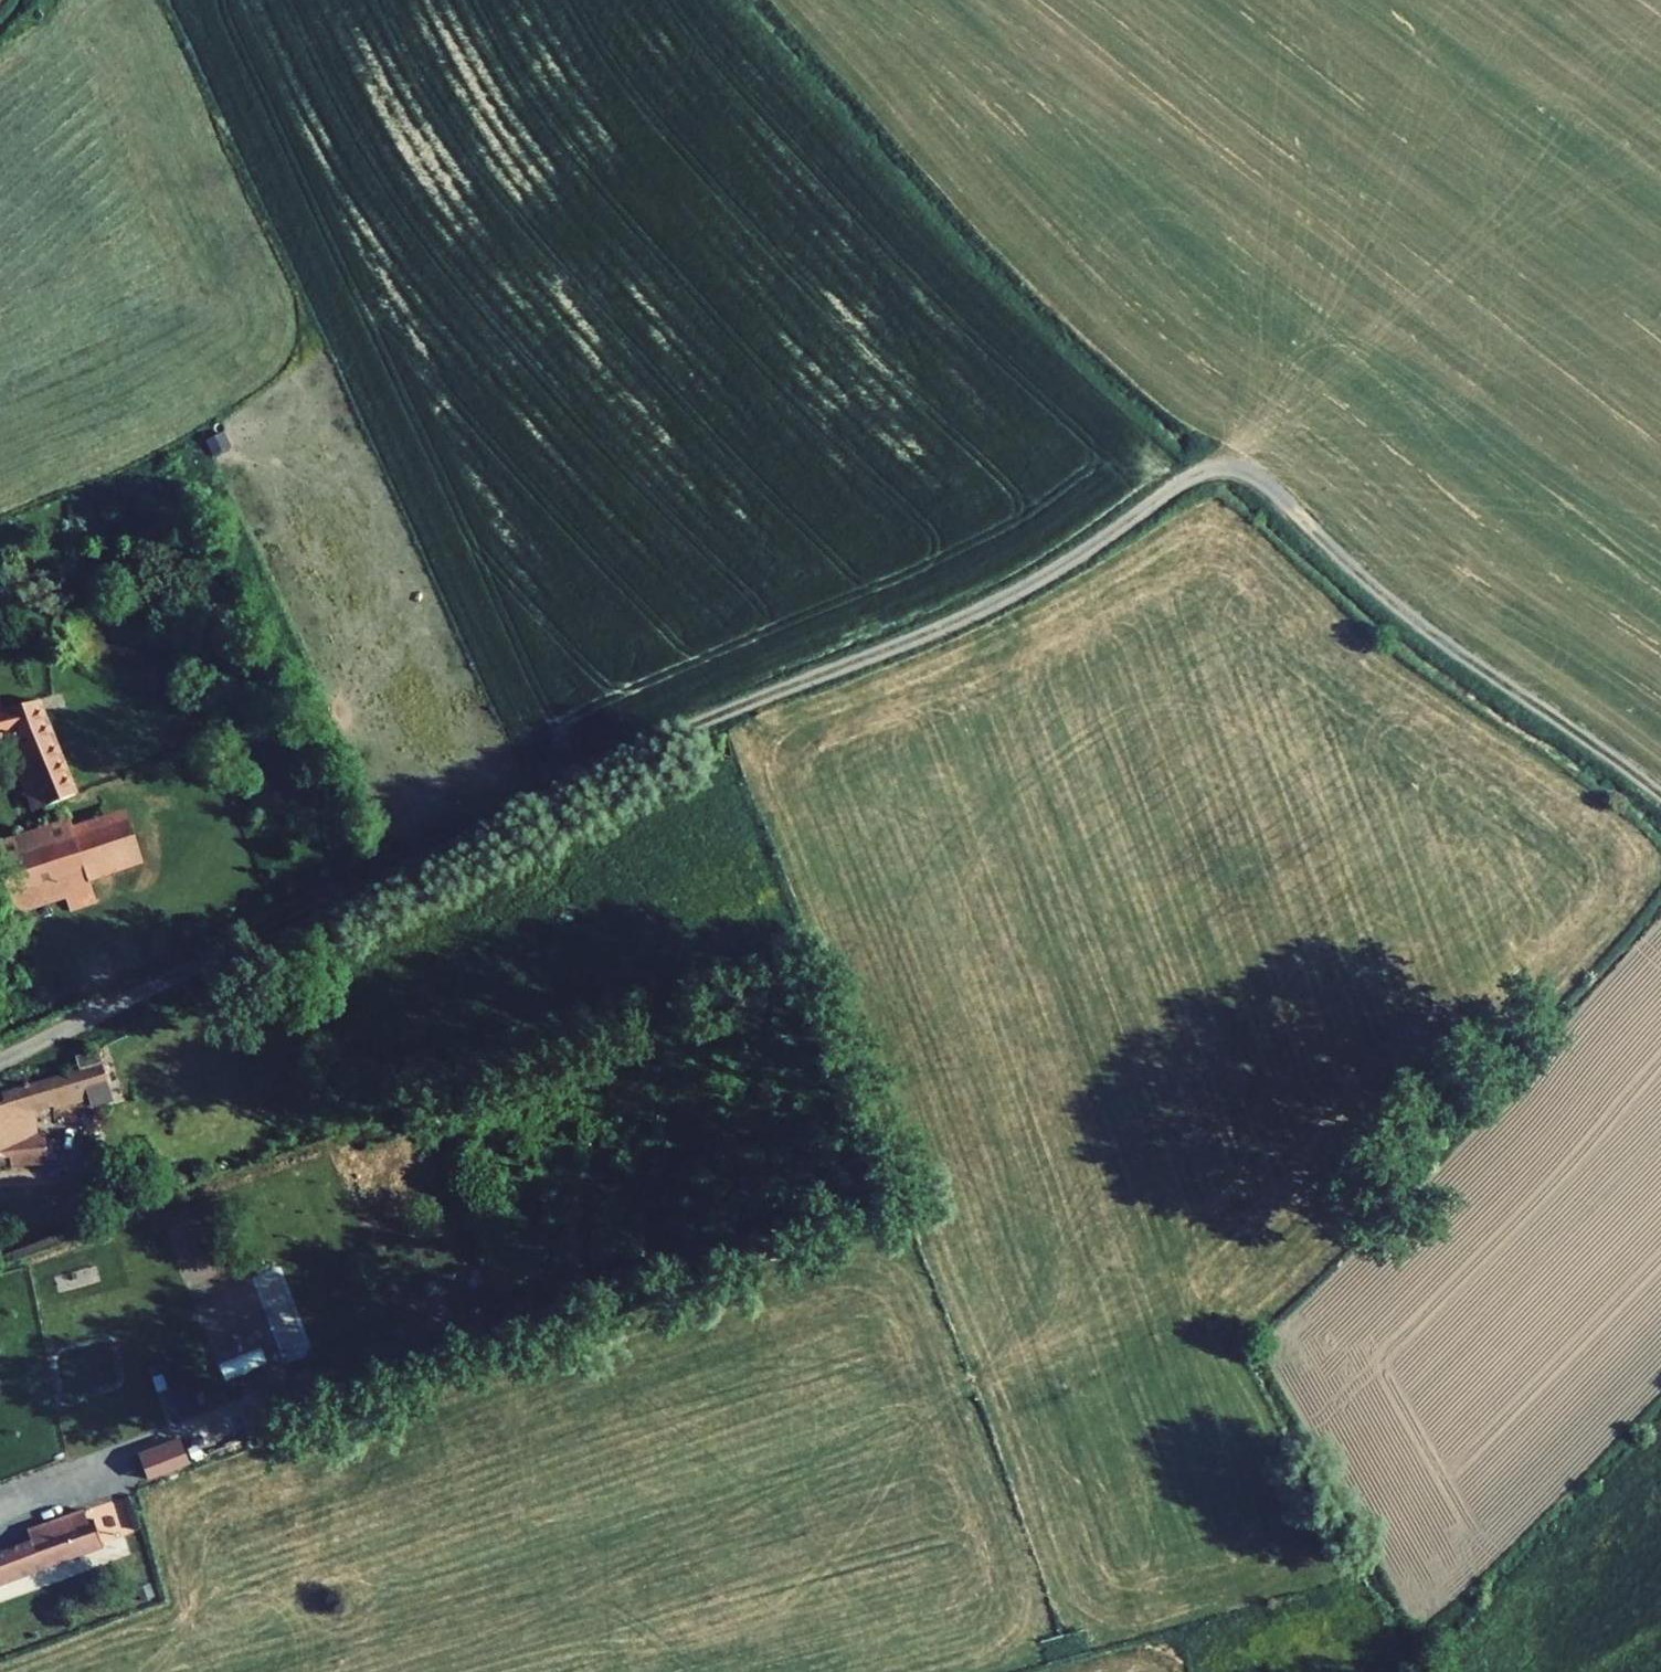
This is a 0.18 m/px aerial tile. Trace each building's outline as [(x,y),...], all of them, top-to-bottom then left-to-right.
[(7,733),(34,811),(50,806),(72,800),(38,701),(0,713),(0,735),(7,733)] [(126,811),(73,827),(90,880),(143,864),(126,811)] [(0,843),(0,864),(5,862),(16,913),(92,888),(90,880),(73,827),(71,820),(0,843)] [(0,1112),(0,1165),(29,1160),(31,1170),(64,1163),(59,1138),(24,1146),(19,1122),(63,1111),(64,1116),(81,1112),(73,1081),(10,1098),(13,1108),(0,1112)] [(180,1435),(138,1450),(147,1478),(190,1463),(180,1435)] [(0,1546),(0,1572),(106,1533),(112,1531),(99,1497),(31,1521),(35,1533),(0,1546)]
